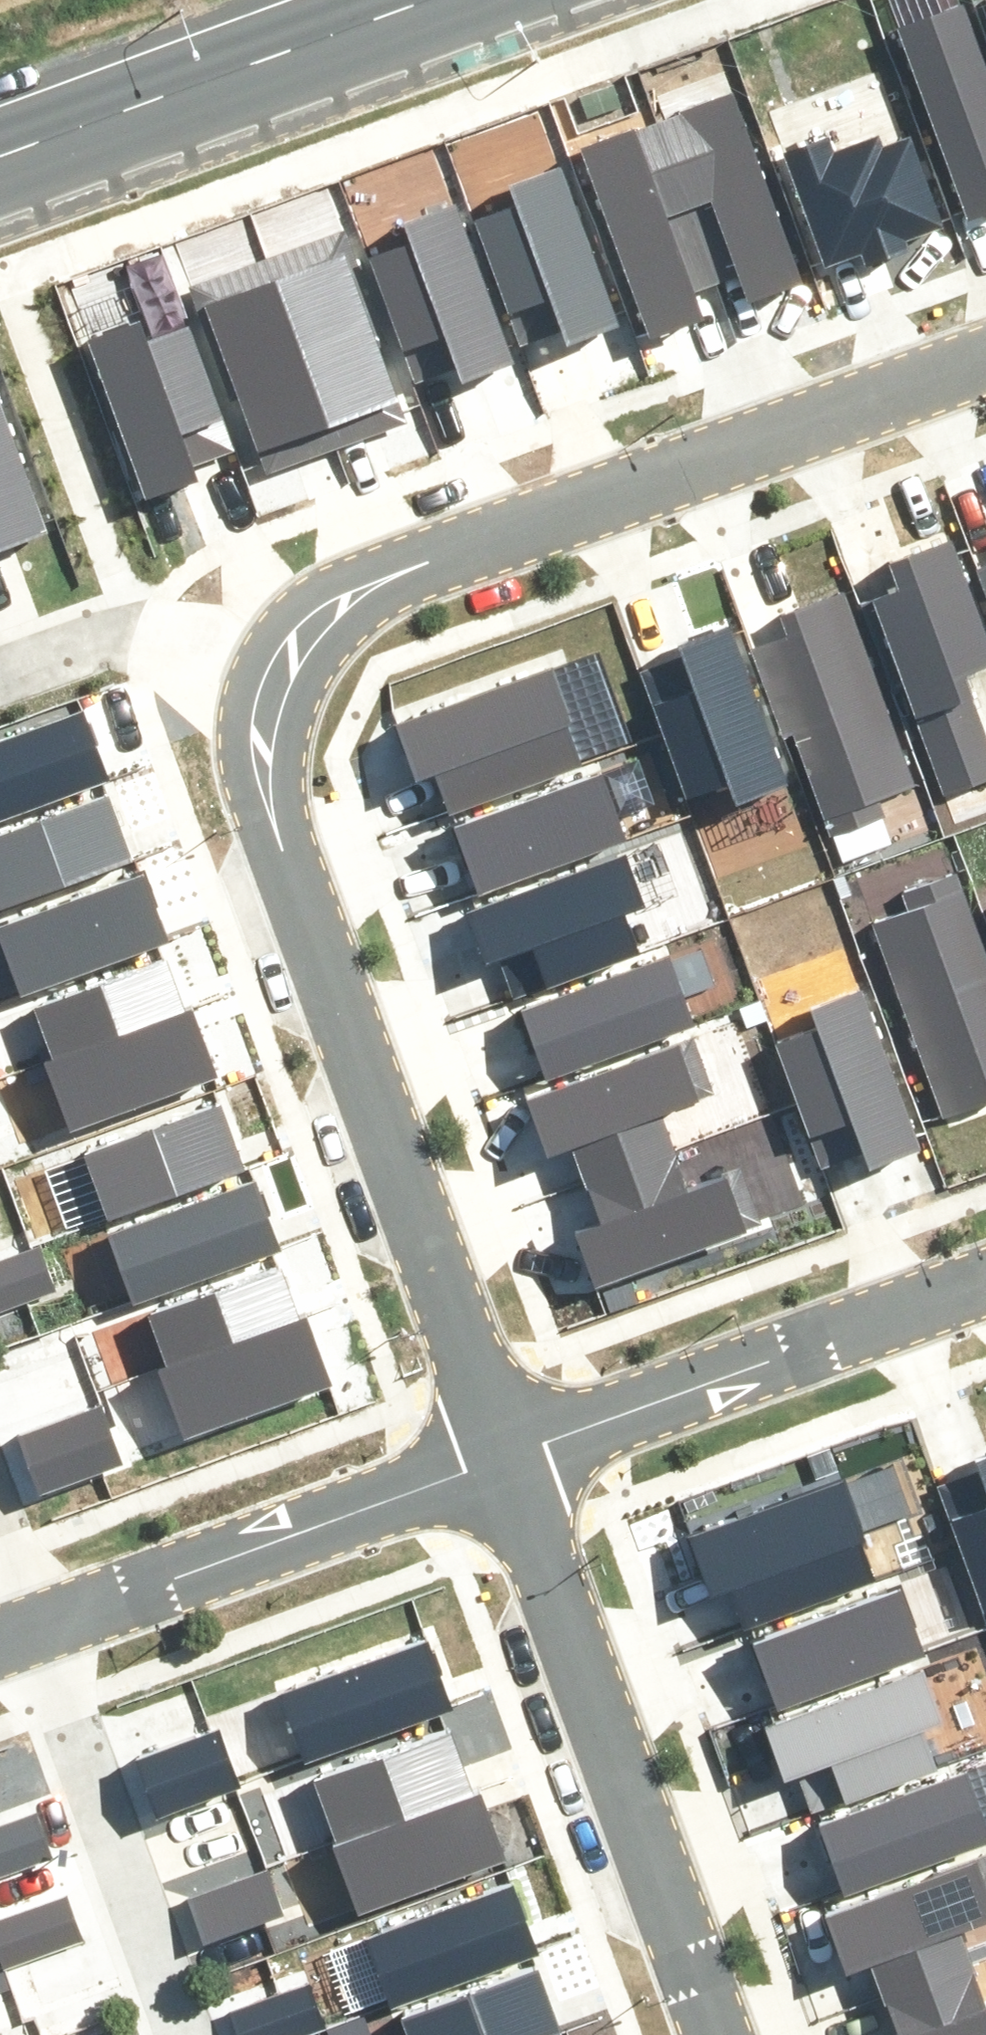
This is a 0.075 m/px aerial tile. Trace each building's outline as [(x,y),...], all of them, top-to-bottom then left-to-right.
[(905,12),(973,205),(985,200),(985,67),(962,0),(940,0),(905,12)] [(733,81),(659,109),(718,270),(741,262),(751,290),(804,270),(733,81)] [(827,124),(786,139),(827,253),(854,244),(861,263),(913,244),(908,231),(948,217),(907,106),(830,134),(827,124)] [(578,138),(646,322),(701,302),(693,281),(718,270),(659,109),(578,138)] [(617,319),(561,161),(511,179),(517,198),(471,214),(503,307),(551,290),(568,336),(617,319)] [(515,354),(459,196),(409,214),(415,233),(369,249),(401,342),(449,325),(465,371),(515,354)] [(239,383),(262,453),(401,407),(378,339),(388,336),(351,224),(193,277),(229,387),(239,383)] [(137,311),(86,329),(142,487),(191,469),(175,424),(223,407),(190,314),(144,330),(137,311)] [(0,376),(0,534),(0,535),(50,518),(0,376)] [(943,790),(985,773),(985,746),(958,672),(985,661),(985,625),(953,537),(889,561),(899,587),(870,598),(943,790)] [(985,576),(985,546),(976,550),(985,576)] [(757,632),(830,826),(896,801),(891,788),(914,780),(839,579),(783,600),(790,620),(757,632)] [(789,776),(734,617),(682,635),(688,655),(641,671),(681,784),(731,767),(739,793),(789,776)] [(545,664),(395,717),(416,773),(440,764),(451,794),(576,750),(545,664)] [(0,726),(0,811),(113,770),(86,696),(0,726)] [(600,759),(455,810),(482,885),(627,834),(600,759)] [(0,825),(0,898),(131,850),(107,786),(0,825)] [(624,846),(474,900),(494,957),(536,942),(547,971),(640,939),(626,901),(642,895),(624,846)] [(0,907),(0,915),(24,983),(169,932),(142,857),(0,907)] [(946,1113),(985,1098),(985,948),(955,865),(899,886),(907,907),(874,919),(946,1113)] [(668,945),(524,996),(551,1071),(695,1020),(668,945)] [(38,1007),(56,1059),(185,1014),(167,962),(38,1007)] [(866,1153),(918,1135),(863,977),(814,994),(823,1019),(773,1037),(813,1150),(860,1134),(866,1153)] [(45,1063),(69,1130),(216,1077),(192,1011),(185,1014),(56,1059),(45,1063)] [(687,1041),(534,1097),(549,1137),(573,1129),(592,1173),(672,1143),(658,1100),(703,1084),(687,1041)] [(219,1096),(83,1143),(105,1206),(241,1159),(219,1096)] [(672,1143),(592,1173),(605,1209),(576,1219),(595,1270),(760,1209),(742,1163),(688,1183),(672,1143)] [(264,1165),(119,1216),(146,1291),(291,1239),(264,1165)] [(0,1256),(0,1303),(58,1284),(44,1241),(0,1256)] [(161,1299),(179,1353),(297,1311),(279,1259),(161,1299)] [(179,1353),(162,1359),(167,1374),(178,1370),(195,1420),(329,1373),(311,1322),(302,1325),(297,1311),(179,1353)] [(109,1400),(29,1426),(43,1469),(123,1442),(109,1400)] [(709,1587),(731,1579),(743,1613),(872,1567),(858,1528),(865,1526),(844,1466),(686,1522),(709,1587)] [(946,1487),(985,1600),(985,1472),(946,1487)] [(899,1568),(755,1619),(782,1694),(926,1643),(899,1568)] [(428,1627),(284,1680),(309,1747),(453,1694),(428,1627)] [(924,1662),(768,1719),(785,1765),(800,1760),(812,1791),(928,1749),(916,1714),(940,1705),(924,1662)] [(222,1719),(143,1745),(157,1788),(237,1761),(222,1719)] [(317,1773),(339,1829),(470,1778),(448,1722),(317,1773)] [(818,1807),(845,1881),(985,1831),(985,1819),(963,1755),(818,1807)] [(326,1833),(354,1906),(510,1847),(481,1774),(470,1778),(339,1829),(326,1833)] [(0,1817),(0,1865),(53,1847),(39,1804),(0,1817)] [(827,1906),(848,1960),(874,1950),(903,2026),(879,2034),(985,2034),(985,1968),(965,1912),(985,1904),(985,1849),(985,1846),(827,1906)] [(269,1868),(189,1895),(203,1937),(283,1911),(269,1868)] [(507,1872),(363,1926),(388,1992),(532,1939),(507,1872)] [(0,1908),(0,1952),(1,1955),(81,1928),(67,1886),(0,1908)] [(402,2009),(411,2034),(524,2034),(561,2021),(537,1959),(402,2009)] [(230,1999),(242,2034),(263,2034),(324,2015),(310,1973),(230,1999)]
